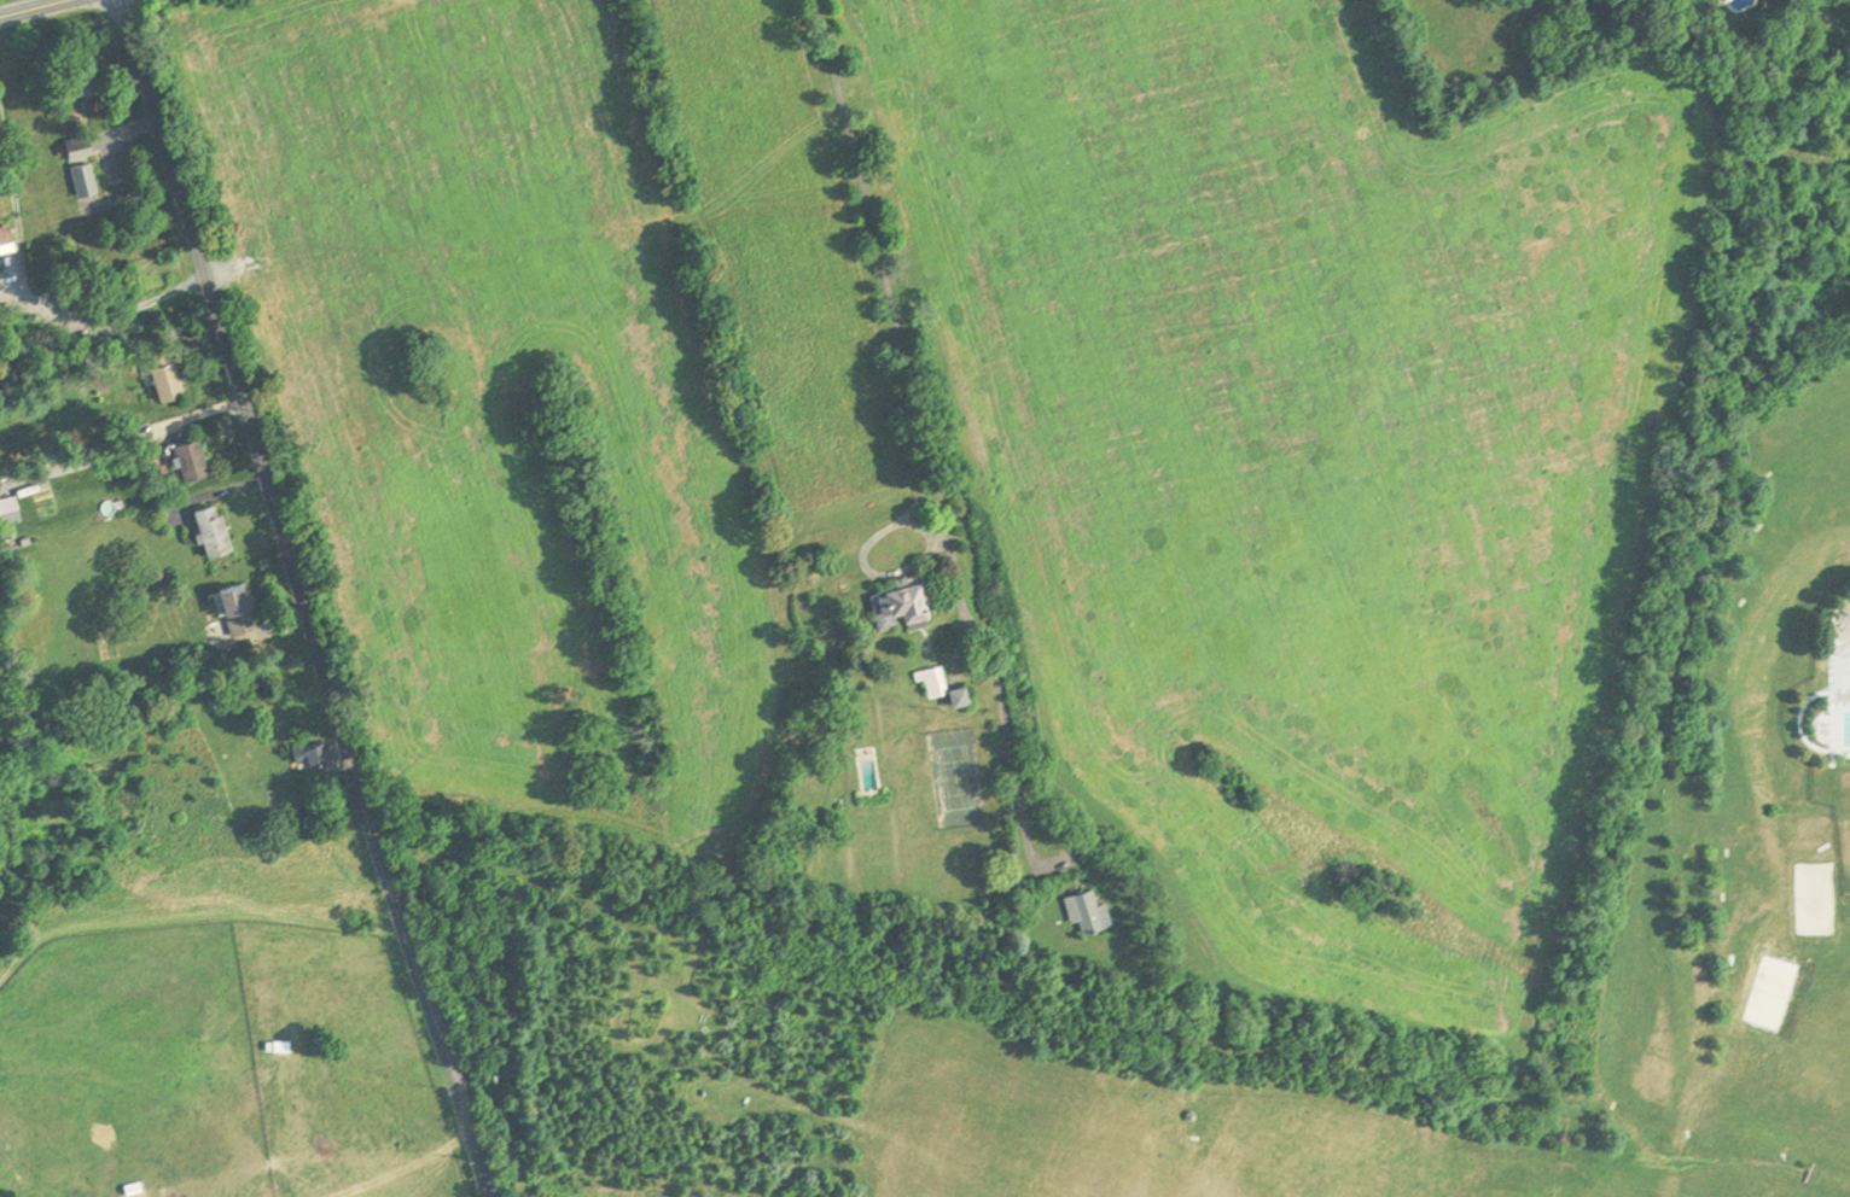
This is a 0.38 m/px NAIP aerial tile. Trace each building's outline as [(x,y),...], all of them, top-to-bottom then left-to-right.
[(94,99),(119,91),(108,57),(82,65),(94,99)] [(109,152),(97,116),(79,122),(84,139),(74,142),(81,161),(109,152)] [(81,168),(87,200),(110,196),(103,164),(81,168)] [(0,232),(0,248),(22,248),(22,229),(0,229),(0,232)] [(169,404),(195,399),(189,362),(162,367),(169,404)] [(223,475),(210,439),(185,448),(198,484),(223,475)] [(220,560),(246,552),(232,505),(206,513),(220,560)] [(885,589),(886,594),(878,596),(877,594),(871,595),(879,629),(896,625),(894,613),(903,612),(906,620),(907,620),(907,623),(908,623),(909,629),(930,624),(929,618),(930,618),(929,614),(931,614),(929,605),(926,606),(920,582),(885,589)] [(268,611),(260,585),(230,594),(243,639),(267,632),(262,613),(268,611)] [(932,684),(937,682),(946,701),(965,693),(953,666),(929,677),(932,684)] [(949,688),(954,706),(971,702),(966,684),(949,688)] [(988,705),(986,688),(969,691),(971,708),(988,705)] [(332,747),(320,747),(320,766),(332,766),(332,747)] [(1065,894),(1071,918),(1080,916),(1083,930),(1113,922),(1106,899),(1098,900),(1094,887),(1065,894)]
